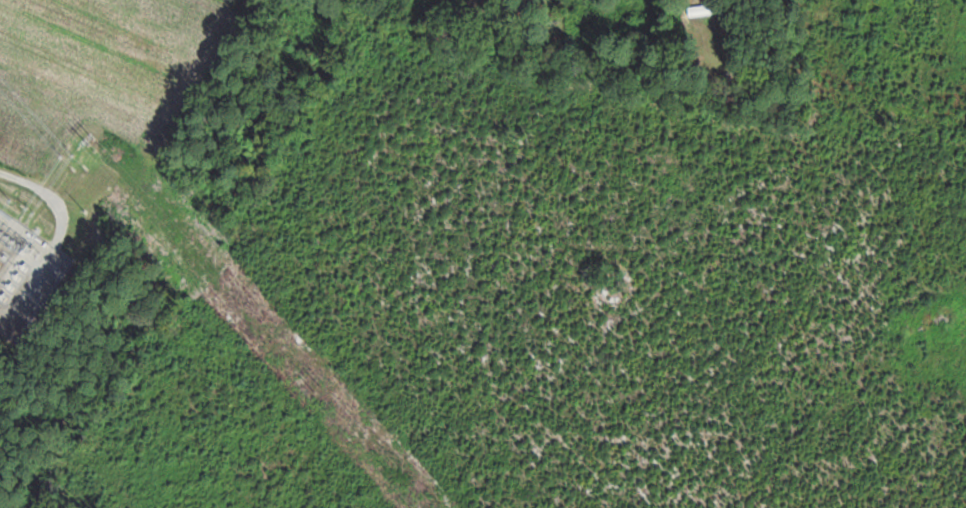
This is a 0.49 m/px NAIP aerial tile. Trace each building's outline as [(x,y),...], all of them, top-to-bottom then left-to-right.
[(726,12),(725,3),(692,7),(692,15),(726,12)]
